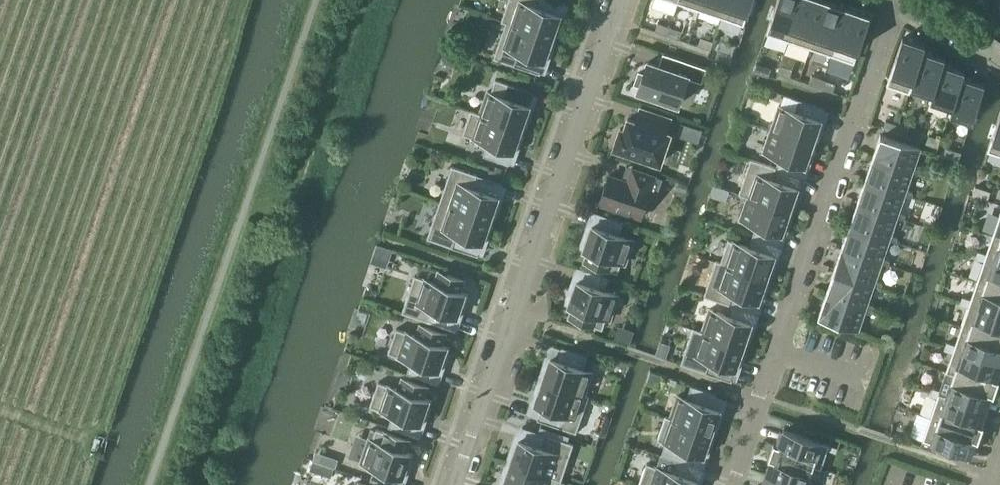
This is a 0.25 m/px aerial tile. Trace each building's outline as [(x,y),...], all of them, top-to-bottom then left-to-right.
[(501,21),(555,39),(560,26),(556,25),(564,2),(558,0),(508,0),(501,21)] [(699,11),(702,0),(678,0),(677,3),(699,11)] [(720,18),(727,0),(702,0),(699,11),(720,18)] [(720,18),(742,25),(743,26),(752,0),(727,0),(720,18)] [(788,41),(802,0),(777,0),(766,33),(767,34),(788,41)] [(810,48),(826,1),(822,0),(802,0),(788,41),(810,48)] [(810,48),(831,56),(847,9),(826,1),(810,48)] [(847,9),(831,56),(853,63),(870,16),(847,9)] [(555,39),(501,21),(501,22),(505,23),(493,58),(539,74),(547,51),(551,52),(555,39)] [(654,31),(666,35),(669,27),(657,23),(654,31)] [(669,27),(666,35),(678,39),(681,31),(669,27)] [(698,46),(709,50),(712,42),(700,38),(698,46)] [(886,85),(908,93),(924,46),(902,38),(886,85)] [(928,102),(929,102),(944,59),(927,53),(923,52),(925,46),(924,46),(908,93),(909,93),(910,89),(930,96),(928,102)] [(717,53),(715,58),(724,62),(730,64),(733,55),(732,55),(718,50),(717,53)] [(948,115),(949,115),(963,72),(946,66),(943,65),(945,59),(944,59),(929,102),(950,109),(948,115)] [(637,91),(677,105),(687,77),(700,82),(705,70),(681,61),(677,73),(647,62),(643,74),(638,73),(634,85),(639,86),(637,91)] [(759,74),(768,76),(770,71),(771,68),(756,63),(753,71),(759,74)] [(780,65),(777,73),(779,74),(789,77),(792,69),(780,65)] [(963,72),(949,115),(970,122),(971,123),(984,85),(966,79),(962,78),(964,72),(963,72)] [(808,84),(820,88),(823,80),(811,76),(808,84)] [(470,111),(524,130),(529,117),(525,116),(533,93),(495,80),(490,93),(487,91),(479,114),(470,111)] [(823,80),(820,88),(832,92),(835,84),(823,80)] [(779,106),(771,129),(816,144),(817,142),(820,131),(817,130),(824,110),(824,109),(784,95),(780,106),(779,106)] [(618,133),(613,148),(659,163),(667,139),(669,134),(665,132),(670,119),(639,109),(635,122),(627,119),(626,122),(624,130),(620,129),(618,133)] [(524,130),(470,111),(462,135),(487,143),(483,156),(508,165),(513,152),(516,142),(520,143),(524,130)] [(999,156),(999,113),(987,151),(988,152),(999,156)] [(882,129),(894,133),(897,125),(885,121),(882,129)] [(897,125),(894,133),(906,137),(909,129),(897,125)] [(750,159),(801,177),(808,156),(811,158),(815,147),(816,144),(771,129),(763,152),(779,158),(775,167),(750,159)] [(880,135),(872,158),(912,172),(919,174),(920,170),(913,168),(920,148),(880,135)] [(925,144),(937,148),(940,139),(928,135),(925,144)] [(943,156),(958,161),(961,153),(960,153),(946,148),(943,156)] [(859,158),(865,160),(868,152),(862,150),(859,158)] [(872,158),(864,181),(904,195),(911,197),(913,193),(906,191),(912,172),(872,158)] [(750,159),(739,193),(793,212),(797,199),(794,198),(800,178),(801,177),(750,159)] [(451,166),(439,202),(493,221),(498,208),(494,207),(502,184),(451,166)] [(632,168),(627,182),(608,175),(599,204),(635,216),(640,218),(649,191),(657,193),(662,179),(632,168)] [(851,181),(857,183),(860,175),(854,173),(851,181)] [(864,181),(856,204),(896,217),(903,220),(905,216),(898,213),(904,195),(864,181)] [(990,192),(976,187),(975,187),(972,195),(987,200),(989,194),(990,192)] [(756,225),(752,235),(778,244),(785,224),(788,225),(792,215),(793,212),(739,193),(738,194),(747,198),(740,220),(756,225)] [(844,203),(850,205),(852,198),(846,196),(844,203)] [(493,221),(439,202),(427,239),(477,256),(483,239),(485,233),(489,234),(493,221)] [(856,204),(849,226),(889,240),(896,242),(897,238),(890,236),(896,217),(856,204)] [(584,262),(617,274),(620,263),(624,264),(633,240),(619,235),(623,222),(592,212),(591,213),(595,215),(592,224),(589,233),(587,237),(584,235),(579,249),(587,252),(584,262)] [(999,212),(992,236),(999,238),(999,212)] [(836,226),(842,228),(844,220),(838,218),(836,226)] [(849,226),(841,249),(881,263),(888,265),(889,261),(882,259),(889,240),(849,226)] [(728,240),(720,262),(770,279),(774,267),(770,266),(774,254),(778,244),(752,235),(748,247),(728,240)] [(976,255),(992,261),(999,264),(999,238),(992,236),(986,254),(977,251),(976,255)] [(828,249),(834,251),(837,243),(831,241),(828,249)] [(391,250),(380,246),(376,245),(372,257),(370,263),(374,264),(385,268),(387,262),(391,250)] [(841,249),(833,272),(873,285),(880,288),(882,284),(874,281),(881,263),(841,249)] [(976,281),(999,289),(999,264),(992,261),(976,255),(975,259),(983,262),(976,281)] [(716,260),(704,294),(755,311),(761,292),(765,293),(768,283),(770,279),(720,262),(716,260)] [(820,272),(826,274),(829,266),(823,264),(820,272)] [(608,278),(577,267),(576,269),(580,270),(574,288),(573,292),(569,291),(564,304),(572,307),(568,318),(602,329),(605,319),(609,320),(617,295),(604,291),(608,278)] [(434,283),(414,276),(401,313),(455,331),(456,329),(452,328),(458,312),(460,307),(463,308),(468,294),(460,291),(463,281),(443,274),(438,272),(434,283)] [(833,272),(825,294),(872,310),(874,306),(867,304),(873,285),(833,272)] [(961,301),(999,314),(999,289),(976,281),(970,300),(962,297),(961,301)] [(813,294),(818,296),(821,288),(815,286),(813,294)] [(709,309),(702,331),(747,346),(751,334),(747,333),(749,327),(755,311),(704,294),(703,296),(729,305),(725,314),(709,309)] [(872,310),(825,294),(817,318),(857,332),(864,312),(871,314),(872,310)] [(961,326),(999,340),(999,314),(961,301),(959,305),(967,308),(961,326)] [(806,314),(814,317),(816,311),(808,308),(806,314)] [(420,325),(416,336),(396,329),(387,353),(410,361),(406,374),(437,384),(438,383),(434,381),(441,360),(445,361),(450,347),(441,344),(445,334),(425,327),(420,325)] [(945,346),(998,364),(999,358),(999,340),(961,326),(955,345),(946,342),(945,346)] [(747,346),(702,331),(693,328),(680,364),(731,381),(738,359),(742,361),(745,350),(747,346)] [(952,353),(945,372),(996,389),(998,381),(997,380),(997,381),(993,379),(998,364),(945,346),(944,350),(952,353)] [(543,367),(538,380),(588,397),(588,396),(584,395),(591,372),(582,369),(587,356),(561,347),(557,360),(550,358),(548,362),(546,368),(543,367)] [(938,394),(946,396),(983,409),(987,395),(992,396),(992,397),(993,397),(996,389),(945,372),(939,390),(931,388),(930,391),(938,394)] [(401,379),(397,389),(377,382),(369,407),(392,414),(388,427),(419,438),(419,436),(416,435),(423,413),(427,415),(432,401),(423,398),(427,387),(407,380),(401,379)] [(588,397),(538,380),(537,383),(534,393),(537,394),(534,404),(541,407),(537,420),(575,433),(588,397)] [(665,416),(665,417),(714,434),(719,421),(715,420),(719,410),(712,407),(716,394),(691,386),(686,399),(677,396),(670,418),(665,416)] [(936,399),(930,417),(980,434),(983,426),(982,426),(981,426),(977,425),(983,409),(946,396),(938,394),(938,395),(929,392),(928,396),(936,399)] [(665,443),(661,455),(692,465),(696,454),(703,456),(706,446),(710,447),(713,437),(714,434),(665,417),(657,440),(665,443)] [(935,453),(938,446),(967,456),(968,455),(967,455),(972,440),(976,441),(976,442),(977,442),(980,434),(930,417),(924,436),(920,447),(935,453)] [(511,449),(506,462),(560,480),(573,444),(522,427),(516,444),(514,450),(511,449)] [(413,454),(405,451),(408,441),(375,429),(372,440),(368,439),(360,463),(374,468),(369,480),(383,484),(399,484),(405,467),(409,468),(413,454)] [(773,444),(770,452),(813,467),(820,469),(827,450),(835,453),(837,448),(783,430),(783,431),(778,446),(774,445),(774,444),(773,444)] [(333,476),(339,457),(316,450),(310,468),(333,476)] [(768,476),(794,484),(807,484),(806,484),(813,467),(770,452),(767,460),(769,460),(773,461),(768,476)] [(639,484),(695,484),(701,469),(692,465),(661,455),(675,460),(671,472),(646,464),(639,484)] [(506,462),(506,464),(502,475),(505,476),(502,484),(549,484),(551,478),(560,481),(560,480),(506,462)] [(768,476),(765,484),(794,484),(768,476)]
